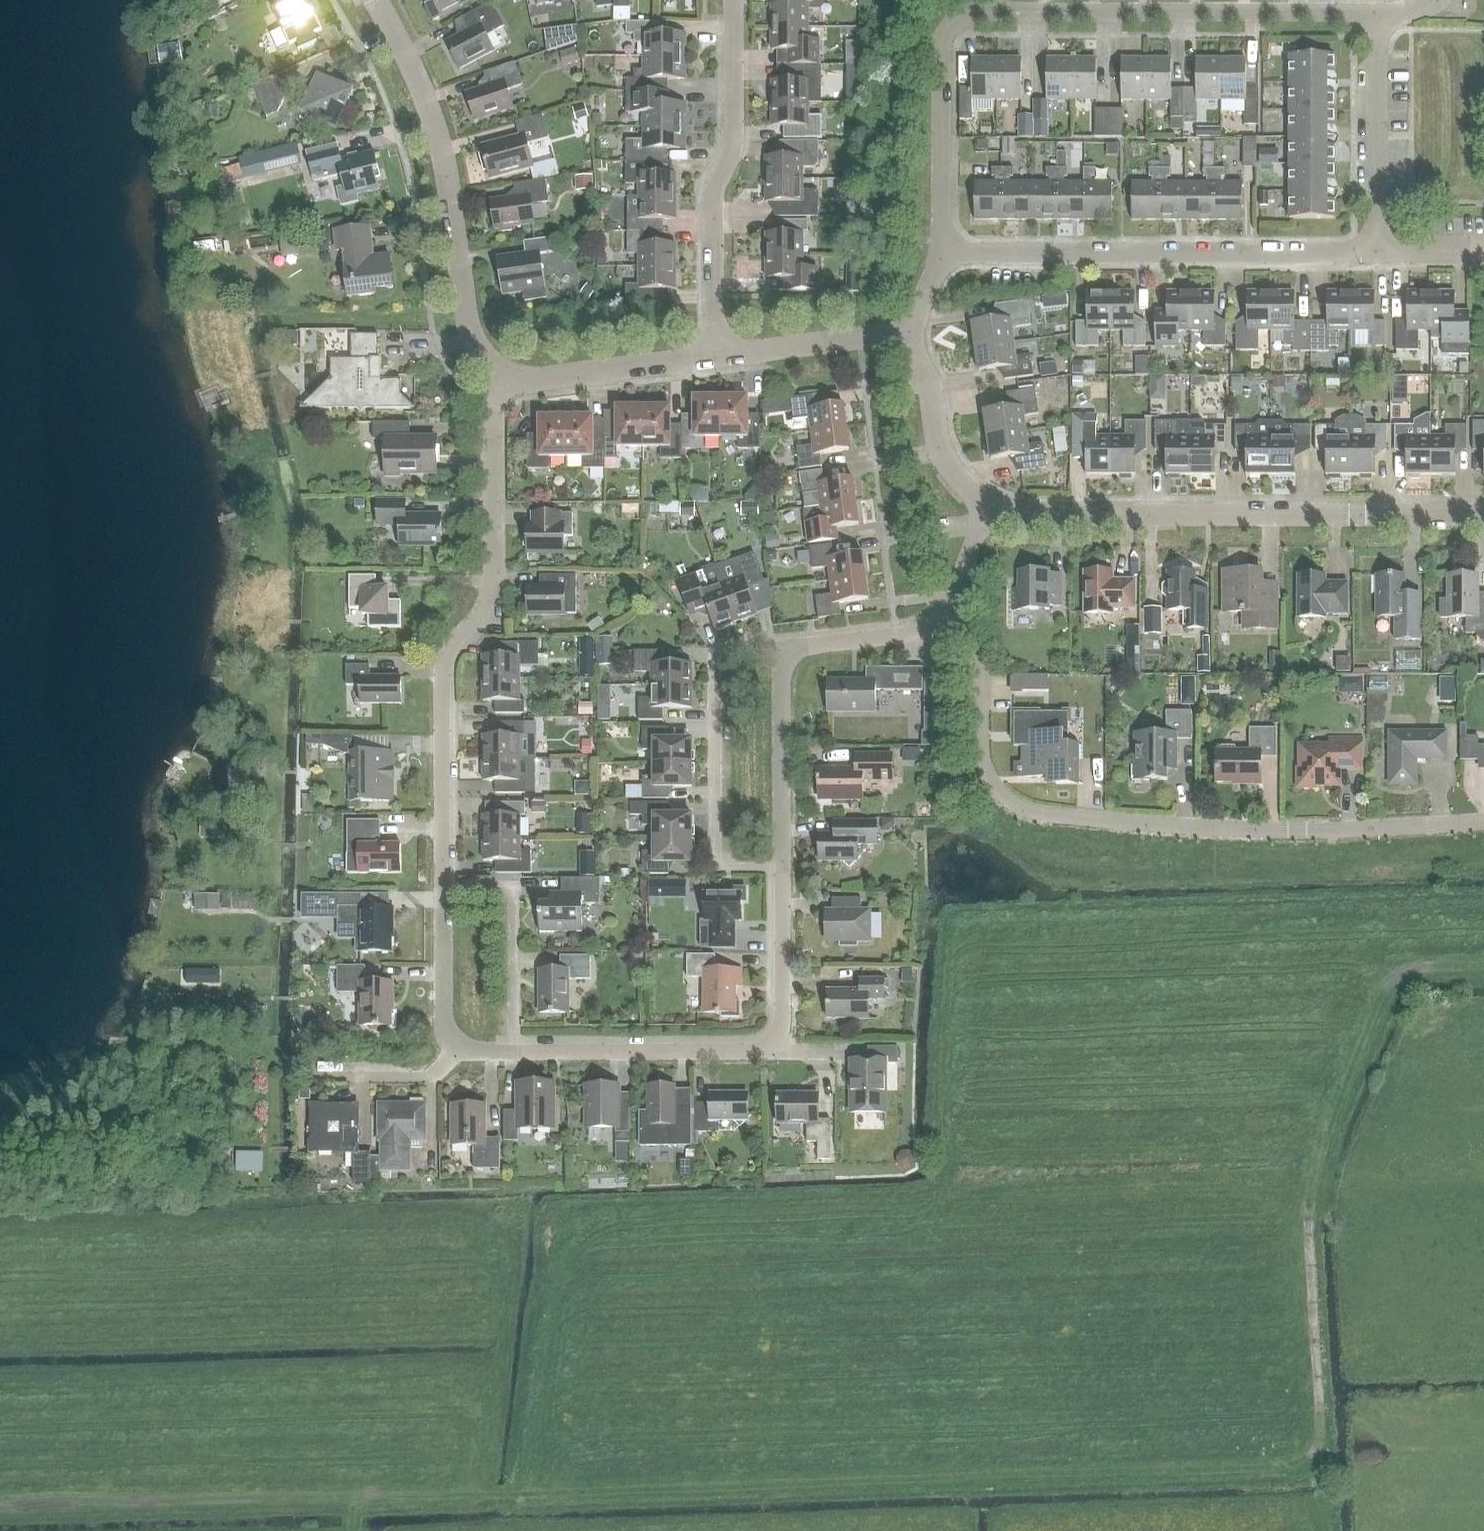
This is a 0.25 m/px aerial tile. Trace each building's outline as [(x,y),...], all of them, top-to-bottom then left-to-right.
[(282,29),(270,34),(278,50),(289,45),(296,41),(300,49),(298,50),(298,51),(321,40),(320,39),(318,40),(315,33),(322,30),(309,0),(276,0),(279,7),(273,10),(282,29)] [(433,20),(468,1),(468,0),(423,0),(433,20)] [(630,8),(630,0),(614,0),(614,8),(630,8)] [(771,28),(808,28),(808,10),(821,10),(826,1),(825,0),(783,0),(783,4),(771,4),(771,28)] [(504,26),(491,2),(463,17),(470,30),(445,43),(459,69),(494,51),(486,36),(504,26)] [(643,43),(643,57),(685,57),(685,34),(659,34),(659,22),(626,22),(626,34),(634,34),(634,43),(643,43)] [(562,27),(564,45),(579,40),(577,25),(562,27)] [(820,66),(820,40),(808,40),(808,28),(771,28),(771,50),(789,50),(789,66),(820,66)] [(180,43),(158,47),(161,65),(183,61),(180,43)] [(580,62),(576,48),(560,53),(564,67),(580,62)] [(1325,73),(1334,73),(1334,55),(1289,55),(1289,84),(1325,84),(1325,73)] [(626,79),(626,92),(659,92),(659,79),(685,79),(685,57),(643,57),(643,70),(634,70),(634,79),(626,79)] [(972,99),(996,99),(996,58),(972,58),(972,88),(960,88),(959,120),(972,120),(972,99)] [(996,58),(996,99),(1021,99),(1021,58),(996,58)] [(1046,99),(1071,100),(1071,59),(1046,59),(1046,99)] [(1071,59),(1071,100),(1096,100),(1096,59),(1071,59)] [(1121,100),(1146,100),(1146,59),(1121,59),(1121,100)] [(1171,59),(1146,59),(1146,100),(1170,100),(1170,118),(1183,118),(1183,89),(1171,89),(1171,59)] [(1196,100),(1221,100),(1221,59),(1196,59),(1196,89),(1183,89),(1183,118),(1196,118),(1196,100)] [(1221,59),(1221,100),(1244,100),(1244,125),(1258,125),(1258,89),(1245,89),(1245,59),(1221,59)] [(1276,74),(1276,62),(1266,62),(1266,74),(1276,74)] [(515,63),(488,71),(493,85),(466,94),(475,120),(513,108),(507,90),(522,85),(515,63)] [(772,80),(772,103),(808,103),(808,90),(816,90),(820,86),(820,66),(789,66),(784,66),(784,80),(772,80)] [(346,88),(318,74),(307,95),(308,95),(300,110),(315,117),(315,118),(336,128),(350,100),(352,96),(350,91),(346,89),(346,88)] [(283,100),(274,77),(253,85),(266,117),(278,112),(283,100)] [(1325,84),(1289,84),(1289,111),(1334,111),(1334,93),(1325,93),(1325,84)] [(847,87),(847,103),(860,103),(860,87),(847,87)] [(626,92),(626,113),(643,113),(643,127),(685,127),(685,104),(659,104),(659,92),(626,92)] [(589,117),(585,102),(571,107),(576,121),(589,117)] [(808,116),(808,103),(772,103),(772,126),(784,126),(784,139),(822,138),(822,116),(808,116)] [(1108,137),(1108,109),(1095,109),(1094,137),(1108,137)] [(1108,109),(1108,137),(1122,137),(1123,109),(1108,109)] [(1334,111),(1289,111),(1289,137),(1325,137),(1325,127),(1334,127),(1334,111)] [(482,147),(490,178),(533,167),(527,144),(549,138),(542,115),(515,122),(519,137),(482,147)] [(593,115),(593,126),(602,126),(602,115),(593,115)] [(1033,117),(1019,117),(1018,137),(1032,137),(1033,117)] [(1049,138),(1049,120),(1034,120),(1034,138),(1049,138)] [(685,127),(643,127),(643,140),(626,140),(626,161),(658,161),(659,161),(659,149),(685,149),(685,127)] [(1222,128),(1196,128),(1196,138),(1222,138),(1222,128)] [(848,129),(848,141),(860,141),(860,129),(848,129)] [(883,142),(882,131),(871,131),(871,142),(883,142)] [(1325,137),(1289,137),(1289,164),(1334,163),(1334,147),(1325,147),(1325,137)] [(1012,138),(1002,138),(1002,156),(1013,156),(1012,138)] [(1245,139),(1245,163),(1257,163),(1257,139),(1245,139)] [(783,142),(783,156),(765,156),(766,179),(803,179),(803,167),(815,167),(819,163),(819,141),(783,142)] [(988,141),(977,141),(978,151),(989,151),(988,141)] [(860,143),(850,143),(850,155),(860,156),(860,143)] [(353,201),(357,199),(356,195),(379,189),(374,171),(379,170),(374,151),(373,151),(373,152),(342,160),(337,144),(306,152),(314,182),(341,175),(344,188),(341,191),(340,195),(342,199),(345,201),(349,202),(353,201)] [(283,171),(277,149),(239,159),(240,164),(244,177),(245,181),(283,171)] [(1278,164),(1278,150),(1260,150),(1260,164),(1278,164)] [(1067,160),(1067,152),(1058,152),(1058,160),(1067,160)] [(626,161),(626,184),(639,184),(639,197),(676,197),(676,173),(658,173),(658,161),(626,161)] [(606,170),(606,162),(598,162),(598,170),(606,170)] [(1334,163),(1289,164),(1289,191),(1325,191),(1325,181),(1334,181),(1334,163)] [(244,177),(240,164),(222,169),(225,182),(244,177)] [(995,182),(974,182),(974,220),(1002,220),(1002,168),(992,168),(992,177),(995,177),(995,182)] [(1029,182),(1010,182),(1010,177),(1013,177),(1013,168),(1002,168),(1002,220),(1029,220),(1029,182)] [(1046,168),(1046,177),(1049,177),(1049,182),(1029,182),(1029,220),(1057,220),(1057,168),(1046,168)] [(1084,182),(1083,182),(1064,182),(1064,177),(1067,177),(1067,168),(1057,168),(1057,220),(1084,220),(1084,182)] [(1094,168),(1083,168),(1083,182),(1084,182),(1084,220),(1112,220),(1112,182),(1094,182),(1094,168)] [(1149,168),(1149,177),(1152,177),(1152,182),(1132,182),(1132,220),(1159,220),(1159,168),(1149,168)] [(1167,182),(1167,177),(1170,177),(1170,168),(1159,168),(1159,220),(1187,221),(1187,182),(1167,182)] [(1203,168),(1203,177),(1206,177),(1206,182),(1187,182),(1187,221),(1214,221),(1214,168),(1203,168)] [(1214,168),(1214,221),(1242,221),(1242,182),(1222,182),(1222,177),(1224,177),(1224,168),(1214,168)] [(594,190),(593,174),(574,175),(575,191),(594,190)] [(491,201),(495,229),(499,228),(499,231),(515,229),(514,226),(534,223),(532,205),(549,202),(546,179),(513,184),(514,185),(518,184),(520,197),(491,201)] [(766,202),(778,202),(778,217),(819,217),(819,192),(816,190),(803,190),(803,179),(766,179),(766,202)] [(859,200),(859,180),(845,180),(845,200),(859,200)] [(1334,219),(1334,201),(1325,201),(1325,191),(1289,191),(1289,219),(1334,219)] [(1268,192),(1260,192),(1260,206),(1268,206),(1268,192)] [(639,219),(627,219),(627,231),(663,231),(663,219),(676,219),(676,197),(639,197),(639,219)] [(766,233),(766,255),(803,255),(803,233),(808,233),(808,220),(778,220),(778,232),(766,233)] [(372,247),(370,227),(334,231),(336,251),(344,250),(345,260),(343,260),(348,298),(376,294),(376,290),(393,288),(389,255),(371,257),(370,247),(372,247)] [(315,234),(316,240),(321,244),(327,243),(331,238),(330,232),(325,228),(319,229),(315,234)] [(663,231),(627,231),(627,254),(639,254),(639,267),(676,267),(676,243),(663,243),(663,231)] [(553,252),(551,238),(524,242),(526,256),(499,259),(503,292),(522,290),(524,302),(545,299),(539,254),(553,252)] [(248,252),(246,239),(234,240),(235,253),(248,252)] [(598,254),(598,265),(607,265),(606,254),(598,254)] [(778,291),(808,291),(818,291),(818,273),(813,268),(803,268),(803,255),(766,255),(766,278),(778,278),(778,291)] [(860,273),(860,259),(849,260),(849,273),(860,273)] [(672,302),(672,301),(659,301),(659,289),(676,289),(676,267),(639,267),(639,285),(626,285),(626,302),(672,302)] [(587,284),(581,293),(589,299),(596,290),(587,284)] [(1098,331),(1110,331),(1110,292),(1088,292),(1088,322),(1076,322),(1076,347),(1098,347),(1098,331)] [(1110,292),(1110,331),(1123,331),(1123,347),(1145,347),(1145,322),(1133,322),(1133,292),(1110,292)] [(1190,331),(1190,292),(1168,292),(1168,322),(1156,322),(1156,347),(1178,347),(1178,331),(1190,331)] [(1190,292),(1190,331),(1203,331),(1203,347),(1225,347),(1225,322),(1213,322),(1213,292),(1190,292)] [(1258,331),(1270,331),(1270,292),(1248,292),(1248,322),(1236,322),(1236,351),(1258,351),(1258,331)] [(1293,292),(1270,292),(1270,331),(1283,331),(1283,347),(1292,347),(1292,352),(1310,352),(1310,322),(1293,322),(1293,292)] [(1310,322),(1310,352),(1328,352),(1328,347),(1338,347),(1338,331),(1350,331),(1350,292),(1328,292),(1328,322),(1310,322)] [(1350,292),(1350,331),(1372,331),(1372,347),(1385,347),(1385,322),(1373,322),(1373,292),(1350,292)] [(1396,322),(1396,351),(1418,351),(1418,331),(1430,331),(1430,292),(1408,292),(1408,322),(1396,322)] [(1430,292),(1430,331),(1431,331),(1431,339),(1442,339),(1442,355),(1469,355),(1469,322),(1469,310),(1453,310),(1454,292),(1430,292)] [(1067,294),(1056,295),(1057,307),(1068,306),(1067,294)] [(995,305),(997,321),(973,324),(973,323),(972,323),(975,348),(1013,342),(1012,328),(1031,325),(1027,300),(995,305)] [(298,332),(284,332),(284,346),(298,346),(298,332)] [(401,380),(401,379),(381,379),(381,358),(378,358),(378,335),(351,335),(351,362),(335,362),(335,359),(334,359),(334,380),(306,407),(301,407),(301,409),(358,409),(361,412),(365,409),(415,408),(415,407),(409,407),(397,395),(397,380),(401,380)] [(1015,357),(1013,342),(975,348),(978,372),(980,372),(980,371),(1003,368),(1004,380),(1033,376),(1031,355),(1015,357)] [(1216,353),(1216,361),(1228,362),(1228,354),(1216,353)] [(1084,361),(1072,361),(1072,375),(1083,375),(1084,361)] [(1057,366),(1053,362),(1039,364),(1041,377),(1058,375),(1057,366)] [(1083,377),(1073,377),(1073,387),(1083,388),(1083,377)] [(1205,387),(1205,377),(1191,377),(1191,387),(1205,387)] [(1286,389),(1286,377),(1272,377),(1272,389),(1286,389)] [(1241,378),(1231,378),(1231,390),(1241,391),(1241,378)] [(1007,393),(1009,409),(985,412),(985,411),(984,411),(987,436),(1025,430),(1023,416),(1039,414),(1035,389),(1007,393)] [(809,418),(811,431),(846,427),(843,404),(814,408),(813,395),(790,398),(793,420),(809,418)] [(703,437),(720,437),(720,397),(693,397),(694,419),(682,419),(682,429),(682,449),(703,449),(703,437)] [(720,397),(720,437),(738,437),(738,449),(759,449),(759,419),(747,419),(747,397),(720,397)] [(791,410),(790,398),(780,400),(781,411),(791,410)] [(1389,405),(1378,404),(1378,417),(1389,417),(1389,405)] [(643,447),(643,407),(616,407),(616,429),(604,429),(604,439),(605,439),(605,459),(617,459),(617,447),(643,447)] [(660,459),(682,459),(682,449),(682,429),(670,429),(670,407),(643,407),(643,447),(660,447),(660,459)] [(1419,475),(1430,475),(1430,437),(1430,414),(1426,414),(1414,421),(1414,425),(1394,425),(1394,451),(1407,451),(1407,474),(1405,474),(1405,475),(1410,475),(1410,479),(1419,479),(1419,475)] [(566,457),(566,417),(539,417),(539,439),(527,439),(527,469),(549,469),(549,457),(566,457)] [(566,417),(566,457),(583,457),(583,469),(605,469),(605,459),(605,439),(604,439),(593,439),(593,417),(566,417)] [(1110,475),(1110,437),(1096,437),(1096,417),(1074,417),(1074,450),(1087,450),(1087,474),(1085,474),(1085,475),(1110,475)] [(1314,451),(1327,451),(1327,474),(1325,474),(1325,475),(1330,475),(1330,479),(1339,479),(1339,475),(1350,475),(1350,417),(1343,417),(1335,421),(1335,425),(1314,425),(1314,451)] [(1386,451),(1386,425),(1365,425),(1365,422),(1357,417),(1350,417),(1350,475),(1361,475),(1361,479),(1370,479),(1370,475),(1375,475),(1375,474),(1374,474),(1374,451),(1386,451)] [(1125,437),(1110,437),(1110,475),(1121,475),(1121,479),(1130,479),(1130,475),(1135,475),(1135,474),(1134,474),(1134,451),(1146,451),(1146,421),(1125,421),(1125,437)] [(1179,475),(1190,475),(1190,421),(1154,421),(1154,451),(1167,451),(1167,474),(1165,474),(1165,475),(1170,475),(1170,479),(1179,479),(1179,475)] [(1205,425),(1201,421),(1190,421),(1190,475),(1215,475),(1215,474),(1214,474),(1214,451),(1226,451),(1226,425),(1205,425)] [(1472,421),(1472,451),(1483,451),(1483,421),(1472,421)] [(372,422),(372,441),(384,441),(384,438),(387,438),(387,422),(372,422)] [(1245,475),(1270,475),(1270,422),(1259,422),(1256,426),(1234,425),(1234,451),(1247,451),(1247,474),(1245,474),(1245,475)] [(1310,425),(1294,425),(1285,425),(1281,422),(1270,422),(1270,475),(1295,475),(1295,474),(1294,474),(1294,451),(1310,451),(1310,425)] [(1445,437),(1430,437),(1430,475),(1455,475),(1455,474),(1454,474),(1454,451),(1466,451),(1466,425),(1445,425),(1445,437)] [(849,450),(846,427),(811,431),(813,445),(796,447),(799,469),(822,466),(820,454),(849,450)] [(1025,430),(987,436),(989,447),(985,447),(986,456),(990,456),(990,460),(992,460),(991,459),(1015,456),(1017,472),(1046,468),(1043,443),(1027,445),(1025,430)] [(384,441),(384,477),(400,477),(400,476),(400,472),(417,472),(417,474),(437,474),(437,438),(387,438),(384,438),(384,441)] [(821,506),(856,502),(853,478),(824,482),(822,470),(799,472),(804,508),(821,506)] [(535,492),(523,492),(523,502),(535,502),(535,492)] [(764,510),(772,509),(771,494),(763,494),(764,510)] [(439,546),(441,546),(441,536),(442,536),(442,532),(441,532),(441,514),(439,514),(439,515),(405,515),(405,501),(377,501),(377,525),(400,525),(400,547),(401,547),(401,546),(439,546)] [(695,502),(660,502),(660,513),(679,513),(679,517),(695,517),(695,502)] [(759,516),(759,502),(741,503),(741,517),(759,516)] [(856,502),(821,506),(804,508),(804,509),(803,512),(804,519),(806,522),(809,544),(831,541),(830,529),(859,525),(856,502)] [(527,526),(527,552),(527,562),(529,562),(528,552),(564,552),(564,536),(572,536),(572,513),(539,514),(539,526),(527,526)] [(779,548),(777,534),(765,536),(766,549),(779,548)] [(829,567),(830,580),(865,576),(862,553),(833,557),(832,544),(809,547),(812,569),(829,567)] [(776,552),(766,553),(768,562),(777,561),(776,552)] [(722,584),(735,621),(757,614),(747,587),(764,581),(754,553),(727,562),(734,580),(722,584)] [(704,602),(714,629),(735,621),(722,584),(721,584),(715,564),(706,567),(703,573),(684,579),(693,606),(704,602)] [(1018,589),(1013,589),(1013,610),(1049,610),(1049,606),(1061,606),(1061,575),(1049,575),(1049,571),(1018,571),(1018,589)] [(1112,582),(1112,571),(1084,571),(1084,613),(1112,613),(1112,608),(1134,608),(1134,580),(1118,580),(1118,582),(1112,582)] [(1194,571),(1167,571),(1167,582),(1166,582),(1162,585),(1162,594),(1166,597),(1167,597),(1167,610),(1183,610),(1183,629),(1207,629),(1207,590),(1194,590),(1194,571)] [(1224,571),(1224,612),(1243,612),(1243,629),(1276,629),(1276,597),(1262,597),(1262,571),(1224,571)] [(577,614),(576,575),(540,575),(540,588),(527,588),(528,614),(577,614)] [(1297,617),(1325,617),(1325,614),(1347,615),(1347,582),(1331,582),(1331,584),(1326,584),(1325,575),(1297,575),(1297,617)] [(1376,593),(1376,617),(1395,617),(1395,640),(1420,640),(1420,604),(1420,593),(1404,593),(1404,575),(1370,575),(1370,577),(1370,593),(1376,593)] [(1477,575),(1448,575),(1448,600),(1440,600),(1440,618),(1465,618),(1465,634),(1483,634),(1483,601),(1477,601),(1477,575)] [(362,615),(368,615),(368,628),(401,627),(401,601),(388,601),(388,589),(376,589),(376,576),(349,576),(349,609),(362,609),(362,615)] [(865,576),(830,580),(832,594),(815,596),(818,618),(841,615),(839,603),(868,599),(865,576)] [(1159,610),(1144,610),(1144,634),(1159,634),(1159,610)] [(606,627),(599,617),(588,626),(594,635),(606,627)] [(1140,646),(1140,625),(1127,625),(1128,646),(1140,646)] [(612,637),(596,638),(597,666),(613,665),(612,637)] [(594,640),(580,640),(580,651),(595,651),(594,640)] [(538,643),(524,643),(494,643),(494,655),(482,655),(482,678),(519,678),(519,666),(538,666),(538,643)] [(313,644),(313,653),(322,654),(323,644),(313,644)] [(651,672),(651,686),(691,686),(691,663),(662,663),(662,651),(634,651),(634,672),(651,672)] [(1281,671),(1281,652),(1270,652),(1270,671),(1281,671)] [(1210,656),(1198,656),(1198,673),(1210,673),(1210,656)] [(400,704),(401,676),(399,676),(399,677),(370,677),(370,665),(346,665),(346,685),(360,686),(360,705),(361,705),(361,703),(399,703),(399,704),(400,704)] [(866,681),(831,681),(831,711),(872,711),(872,690),(923,690),(923,667),(866,667),(866,681)] [(922,746),(935,746),(935,675),(925,675),(924,732),(922,732),(922,746)] [(1048,691),(1048,675),(1013,676),(1013,692),(1048,691)] [(1123,676),(1107,676),(1106,685),(1122,685),(1123,676)] [(1440,678),(1440,690),(1455,690),(1455,677),(1440,678)] [(519,701),(519,678),(482,678),(482,701),(494,701),(495,713),(524,713),(524,701),(519,701)] [(1363,679),(1339,679),(1339,694),(1363,694),(1363,679)] [(1198,705),(1197,681),(1184,682),(1185,706),(1198,705)] [(651,686),(651,698),(639,698),(638,720),(662,720),(662,708),(691,708),(691,686),(651,686)] [(593,716),(593,703),(579,703),(579,716),(593,716)] [(610,703),(598,703),(598,720),(610,720),(610,703)] [(1166,711),(1166,734),(1134,734),(1134,765),(1131,764),(1131,781),(1166,781),(1166,767),(1175,767),(1175,769),(1176,769),(1176,739),(1191,739),(1191,711),(1166,711)] [(1018,777),(1022,777),(1048,777),(1047,784),(1083,784),(1083,783),(1077,783),(1077,759),(1083,759),(1083,744),(1068,744),(1068,722),(1068,712),(1063,712),(1031,712),(1014,712),(1014,722),(1013,722),(1013,746),(1022,746),(1022,763),(1018,763),(1018,777)] [(1281,714),(1272,714),(1272,724),(1281,724),(1281,714)] [(495,735),(482,735),(483,758),(519,758),(534,758),(536,758),(536,722),(524,722),(494,723),(495,735)] [(1467,736),(1467,723),(1460,723),(1460,760),(1478,760),(1478,736),(1467,736)] [(654,750),(654,763),(691,763),(691,740),(668,740),(668,728),(642,728),(642,750),(654,750)] [(1236,750),(1234,747),(1221,747),(1219,750),(1216,750),(1216,782),(1244,782),(1244,784),(1260,784),(1260,756),(1276,756),(1276,728),(1249,728),(1249,750),(1236,750)] [(1446,758),(1446,732),(1389,732),(1389,784),(1416,784),(1416,758),(1446,758)] [(393,801),(393,752),(354,752),(354,735),(322,735),(322,745),(344,754),(354,754),(354,769),(344,769),(344,784),(354,784),(354,800),(344,800),(344,809),(355,809),(355,801),(393,801)] [(1329,746),(1300,746),(1300,770),(1297,769),(1297,787),(1315,787),(1315,784),(1338,784),(1338,768),(1360,768),(1360,738),(1329,738),(1329,743),(1329,746)] [(592,741),(583,740),(582,754),(592,755),(592,741)] [(904,761),(919,761),(919,749),(904,749),(904,761)] [(856,769),(819,769),(819,778),(817,778),(817,783),(819,783),(819,799),(862,799),(862,780),(892,780),(892,754),(855,754),(856,769)] [(519,758),(483,758),(483,781),(495,781),(495,793),(525,793),(534,793),(534,758),(519,758)] [(691,787),(691,763),(654,763),(654,776),(642,776),(642,799),(668,799),(668,787),(691,787)] [(575,782),(575,796),(589,796),(589,782),(575,782)] [(483,815),(483,838),(520,838),(520,815),(525,815),(525,802),(495,803),(495,815),(483,815)] [(546,814),(546,802),(532,802),(532,814),(546,814)] [(654,825),(654,838),(691,838),(691,815),(668,815),(668,803),(630,803),(630,815),(642,815),(642,826),(654,825)] [(882,818),(882,831),(889,831),(895,826),(895,818),(882,818)] [(401,873),(401,845),(380,845),(376,840),(376,820),(347,820),(347,873),(401,873)] [(857,844),(876,844),(876,822),(851,822),(851,834),(832,834),(819,834),(819,861),(842,861),(849,867),(861,856),(857,853),(857,844)] [(531,873),(531,860),(531,850),(520,851),(520,838),(483,838),(483,861),(495,861),(495,873),(531,873)] [(691,838),(654,838),(654,851),(642,851),(642,874),(668,874),(668,862),(691,862),(691,838)] [(579,863),(579,876),(594,876),(594,863),(579,863)] [(539,935),(555,935),(555,932),(582,932),(582,904),(600,904),(600,879),(567,879),(567,893),(550,893),(550,903),(539,903),(539,935)] [(666,898),(666,880),(647,881),(647,898),(666,898)] [(741,921),(741,901),(745,901),(745,888),(733,888),(733,892),(704,892),(704,921),(709,921),(709,948),(735,948),(735,921),(741,921)] [(393,908),(363,908),(363,894),(336,894),(336,896),(311,896),(311,910),(335,910),(335,919),(342,919),(342,936),(359,936),(359,951),(391,951),(391,926),(393,926),(393,908)] [(219,895),(195,895),(195,909),(219,909),(219,895)] [(827,911),(827,941),(840,941),(840,946),(856,946),(856,941),(870,941),(869,911),(861,911),(861,898),(832,898),(832,911),(827,911)] [(572,950),(587,950),(587,948),(577,938),(572,938),(572,950)] [(703,978),(703,1012),(693,1012),(693,1013),(721,1013),(721,1017),(739,1017),(739,1002),(735,1002),(735,986),(741,986),(741,969),(715,969),(715,955),(687,955),(687,978),(703,978)] [(539,970),(539,1013),(550,1013),(554,1013),(569,1013),(569,979),(590,979),(590,956),(560,956),(560,970),(539,970)] [(359,1025),(359,1026),(375,1026),(379,1026),(391,1026),(391,998),(393,998),(393,982),(365,982),(365,966),(337,966),(337,993),(359,993),(359,1025),(351,1025),(359,1025)] [(203,969),(203,984),(220,984),(220,969),(203,969)] [(913,970),(901,970),(902,983),(913,983),(913,970)] [(827,990),(827,1019),(868,1019),(868,999),(884,999),(884,978),(860,978),(860,990),(827,990)] [(885,1064),(898,1064),(898,1047),(868,1047),(868,1063),(851,1063),(851,1110),(885,1110),(885,1064)] [(504,1111),(504,1141),(517,1141),(517,1129),(553,1129),(553,1085),(517,1085),(517,1111),(504,1111)] [(586,1128),(615,1128),(615,1133),(615,1142),(630,1142),(630,1093),(618,1093),(618,1086),(619,1086),(619,1085),(576,1085),(576,1086),(587,1086),(587,1127),(586,1127),(586,1128)] [(675,1118),(675,1086),(648,1086),(648,1111),(639,1111),(639,1146),(691,1145),(691,1117),(675,1118)] [(299,1090),(299,1099),(310,1099),(310,1090),(299,1090)] [(830,1160),(830,1120),(818,1120),(818,1093),(777,1094),(777,1101),(776,1101),(776,1105),(777,1105),(777,1124),(807,1124),(807,1142),(818,1142),(818,1160),(830,1160)] [(747,1094),(709,1094),(709,1103),(695,1103),(695,1133),(719,1132),(719,1120),(733,1120),(739,1127),(751,1116),(747,1112),(747,1094)] [(411,1105),(379,1105),(379,1141),(381,1141),(381,1157),(370,1157),(370,1183),(382,1183),(382,1171),(409,1171),(409,1141),(425,1141),(425,1105),(423,1105),(423,1100),(411,1100),(411,1105)] [(310,1108),(310,1141),(313,1141),(313,1153),(346,1153),(346,1149),(358,1149),(358,1126),(355,1126),(355,1104),(322,1104),(322,1108),(310,1108)] [(458,1119),(452,1119),(452,1145),(473,1145),(474,1169),(499,1169),(499,1138),(485,1138),(485,1105),(458,1105),(458,1119)] [(369,1154),(357,1154),(357,1168),(353,1168),(353,1183),(370,1183),(370,1146),(369,1146),(369,1154)] [(263,1151),(236,1151),(236,1171),(263,1171),(263,1151)] [(899,1163),(903,1167),(910,1167),(914,1162),(914,1155),(908,1151),(902,1152),(898,1157),(899,1163)]
